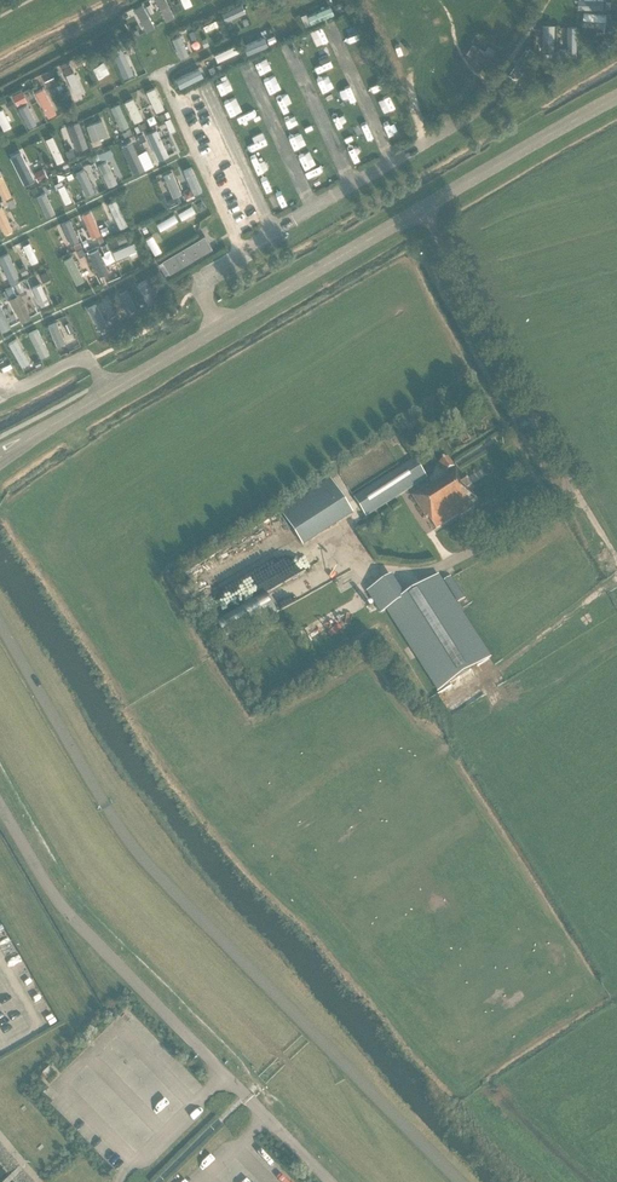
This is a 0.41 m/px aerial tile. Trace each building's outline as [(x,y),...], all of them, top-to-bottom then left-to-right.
[(163,18),(170,15),(165,0),(157,0),(163,18)] [(281,1),(284,8),(293,4),(291,0),(283,0),(281,1)] [(336,10),(332,0),(324,0),(322,1),(326,13),(336,10)] [(503,13),(511,0),(500,0),(495,8),(503,13)] [(584,11),(594,12),(594,3),(584,3),(584,11)] [(247,11),(250,21),(260,18),(257,8),(247,11)] [(230,16),(235,26),(246,21),(242,11),(230,16)] [(605,22),(605,14),(582,13),(581,21),(605,22)] [(132,38),(139,34),(130,16),(123,20),(132,38)] [(494,34),(500,21),(489,16),(483,29),(494,34)] [(206,28),(211,39),(222,34),(217,23),(206,28)] [(282,25),(271,30),(276,39),(286,34),(282,25)] [(553,42),(554,25),(541,25),(540,42),(553,42)] [(566,29),(566,52),(574,52),(574,29),(566,29)] [(241,42),(246,55),(262,48),(256,36),(241,42)] [(478,61),(488,46),(476,37),(466,53),(478,61)] [(342,40),(345,52),(354,49),(351,38),(342,40)] [(180,39),(173,42),(180,59),(188,55),(180,39)] [(225,65),(239,60),(235,48),(222,52),(225,65)] [(122,56),(123,55),(122,50),(112,53),(117,72),(126,69),(122,56)] [(259,60),(254,63),(261,74),(266,71),(259,60)] [(75,77),(68,63),(59,68),(66,82),(75,77)] [(102,63),(91,68),(97,80),(108,74),(102,63)] [(356,73),(361,82),(372,77),(367,67),(356,73)] [(175,79),(180,88),(202,77),(198,68),(175,79)] [(42,74),(45,86),(57,83),(53,71),(42,74)] [(38,75),(31,79),(37,89),(44,84),(38,75)] [(335,94),(346,89),(341,78),(330,83),(335,94)] [(366,91),(373,104),(384,98),(377,85),(366,91)] [(155,113),(164,108),(154,88),(144,93),(155,113)] [(9,97),(14,108),(29,100),(24,89),(9,97)] [(141,90),(129,93),(131,100),(125,102),(131,126),(141,123),(136,101),(143,99),(141,90)] [(118,104),(111,108),(119,126),(126,123),(118,104)] [(386,104),(374,110),(380,122),(392,117),(386,104)] [(18,109),(27,128),(36,124),(27,105),(18,109)] [(0,108),(0,129),(1,132),(10,128),(1,108),(0,108)] [(101,120),(86,127),(93,142),(108,136),(101,120)] [(250,127),(255,140),(266,136),(260,123),(250,127)] [(292,123),(281,127),(287,140),(298,135),(292,123)] [(74,124),(66,125),(69,143),(77,142),(74,124)] [(344,128),(338,131),(343,141),(349,138),(344,128)] [(175,133),(168,136),(176,154),(183,150),(175,133)] [(139,141),(150,166),(163,160),(151,135),(139,141)] [(46,138),(55,164),(63,161),(53,136),(46,138)] [(33,147),(25,150),(32,165),(39,162),(33,147)] [(141,151),(133,154),(139,171),(147,168),(141,151)] [(327,156),(317,161),(324,175),(334,170),(327,156)] [(311,162),(305,166),(312,177),(317,174),(311,162)] [(194,193),(201,190),(190,166),(183,170),(194,193)] [(112,183),(119,179),(114,168),(107,171),(112,183)] [(84,172),(76,174),(83,195),(91,192),(84,172)] [(174,175),(168,177),(174,192),(179,189),(174,175)] [(153,183),(141,188),(147,201),(159,196),(153,183)] [(64,204),(71,202),(66,184),(58,187),(64,204)] [(129,194),(137,212),(146,208),(138,191),(129,194)] [(45,193),(38,197),(47,216),(54,212),(45,193)] [(107,205),(115,225),(123,222),(116,202),(107,205)] [(242,223),(254,217),(248,204),(236,209),(242,223)] [(193,205),(177,212),(181,219),(196,212),(193,205)] [(89,213),(82,216),(92,238),(99,235),(89,213)] [(175,213),(156,225),(160,231),(179,219),(175,213)] [(62,230),(66,244),(77,241),(73,226),(62,230)] [(119,244),(128,240),(124,233),(115,237),(119,244)] [(154,255),(163,249),(154,234),(145,240),(154,255)] [(196,238),(197,240),(162,261),(169,273),(212,248),(204,234),(196,238)] [(23,245),(29,264),(37,262),(31,242),(23,245)] [(132,243),(113,251),(116,259),(135,251),(132,243)] [(99,271),(111,266),(105,250),(93,255),(99,271)] [(9,251),(1,255),(9,272),(17,268),(9,251)] [(71,268),(77,282),(92,276),(86,261),(71,268)] [(40,282),(37,284),(34,277),(27,280),(38,307),(48,303),(40,282)] [(145,304),(156,299),(149,283),(142,286),(145,293),(141,295),(145,304)] [(128,312),(136,308),(127,288),(119,292),(128,312)] [(11,297),(8,291),(0,294),(0,297),(1,301),(11,297)] [(21,320),(31,317),(22,291),(12,294),(21,320)] [(15,308),(13,299),(0,303),(0,313),(15,308)] [(109,325),(104,315),(108,313),(102,301),(90,307),(100,329),(109,325)] [(49,326),(53,343),(68,339),(64,322),(49,326)] [(38,349),(50,344),(45,330),(33,335),(38,349)] [(19,360),(34,352),(31,345),(15,352),(19,360)] [(2,372),(10,378),(14,373),(6,366),(2,372)] [(455,466),(449,457),(440,462),(446,472),(455,466)] [(363,511),(423,473),(415,461),(355,499),(363,511)] [(415,495),(413,497),(426,517),(428,516),(437,529),(471,507),(469,503),(475,500),(469,490),(472,488),(465,477),(461,479),(455,470),(416,495),(415,495)] [(302,543),(351,512),(330,480),(281,511),(302,543)] [(292,567),(286,557),(231,590),(241,607),(313,563),(309,557),(292,567)] [(438,691),(491,658),(439,576),(405,598),(392,578),(368,593),(381,614),(386,610),(438,691)] [(465,598),(451,576),(444,581),(458,602),(465,598)] [(53,1071),(49,1067),(42,1074),(46,1078),(53,1071)]
